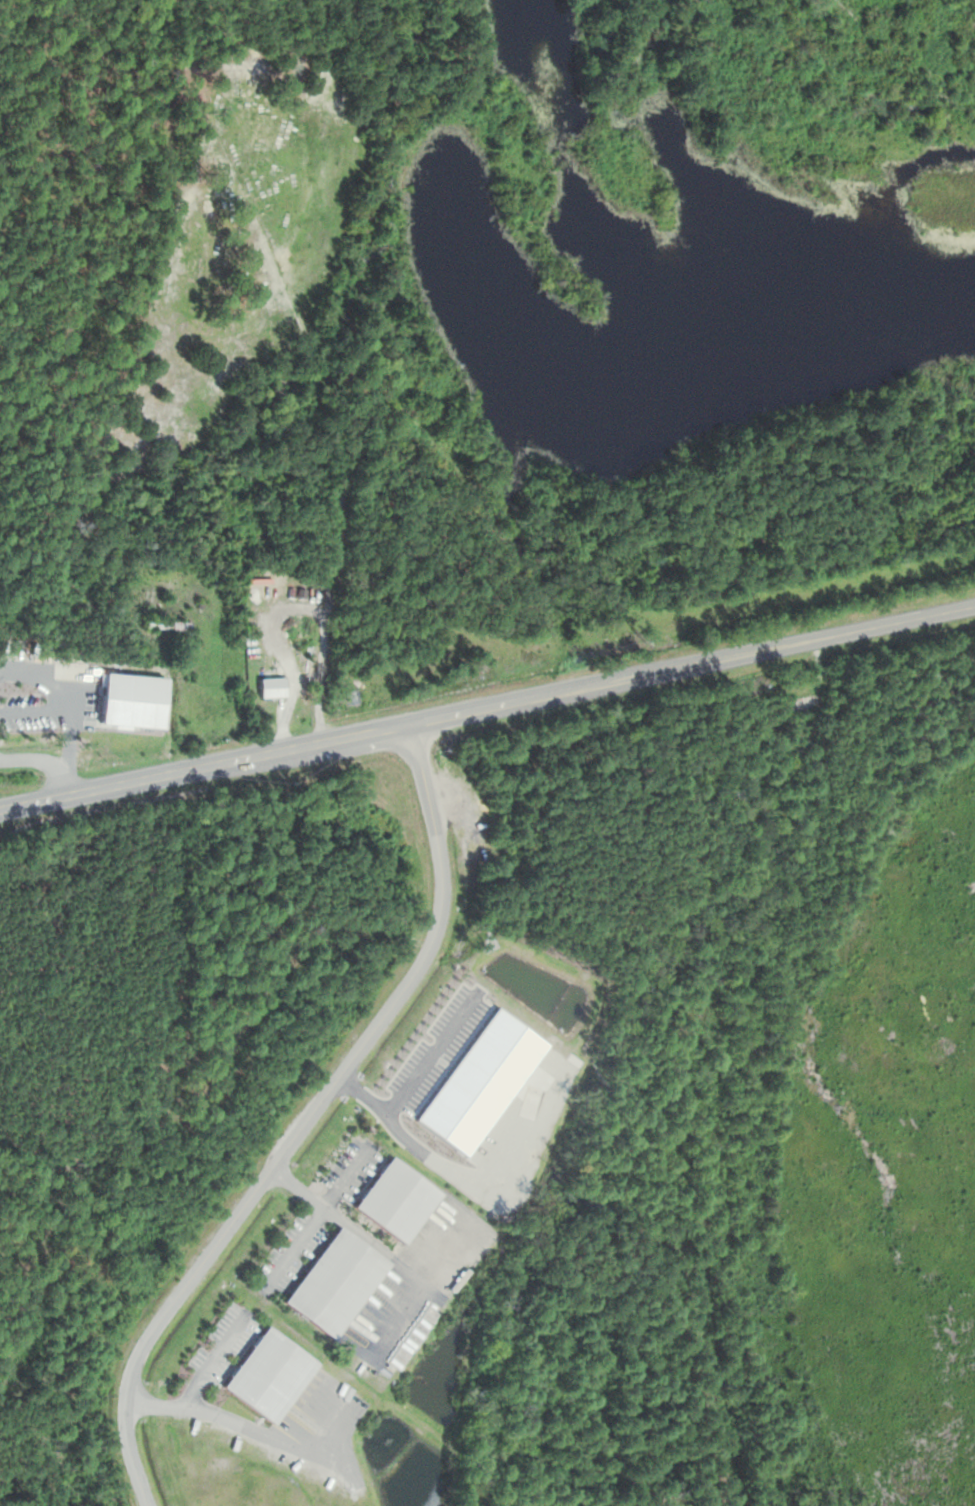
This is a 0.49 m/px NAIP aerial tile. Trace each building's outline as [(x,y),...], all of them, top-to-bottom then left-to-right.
[(284,699),(284,680),(258,680),(258,699),(284,699)] [(352,1211),(404,1247),(439,1195),(387,1159),(352,1211)] [(282,1305),(334,1341),(387,1265),(335,1228),(282,1305)] [(315,1365),(263,1328),(219,1390),(271,1426),(315,1365)]
